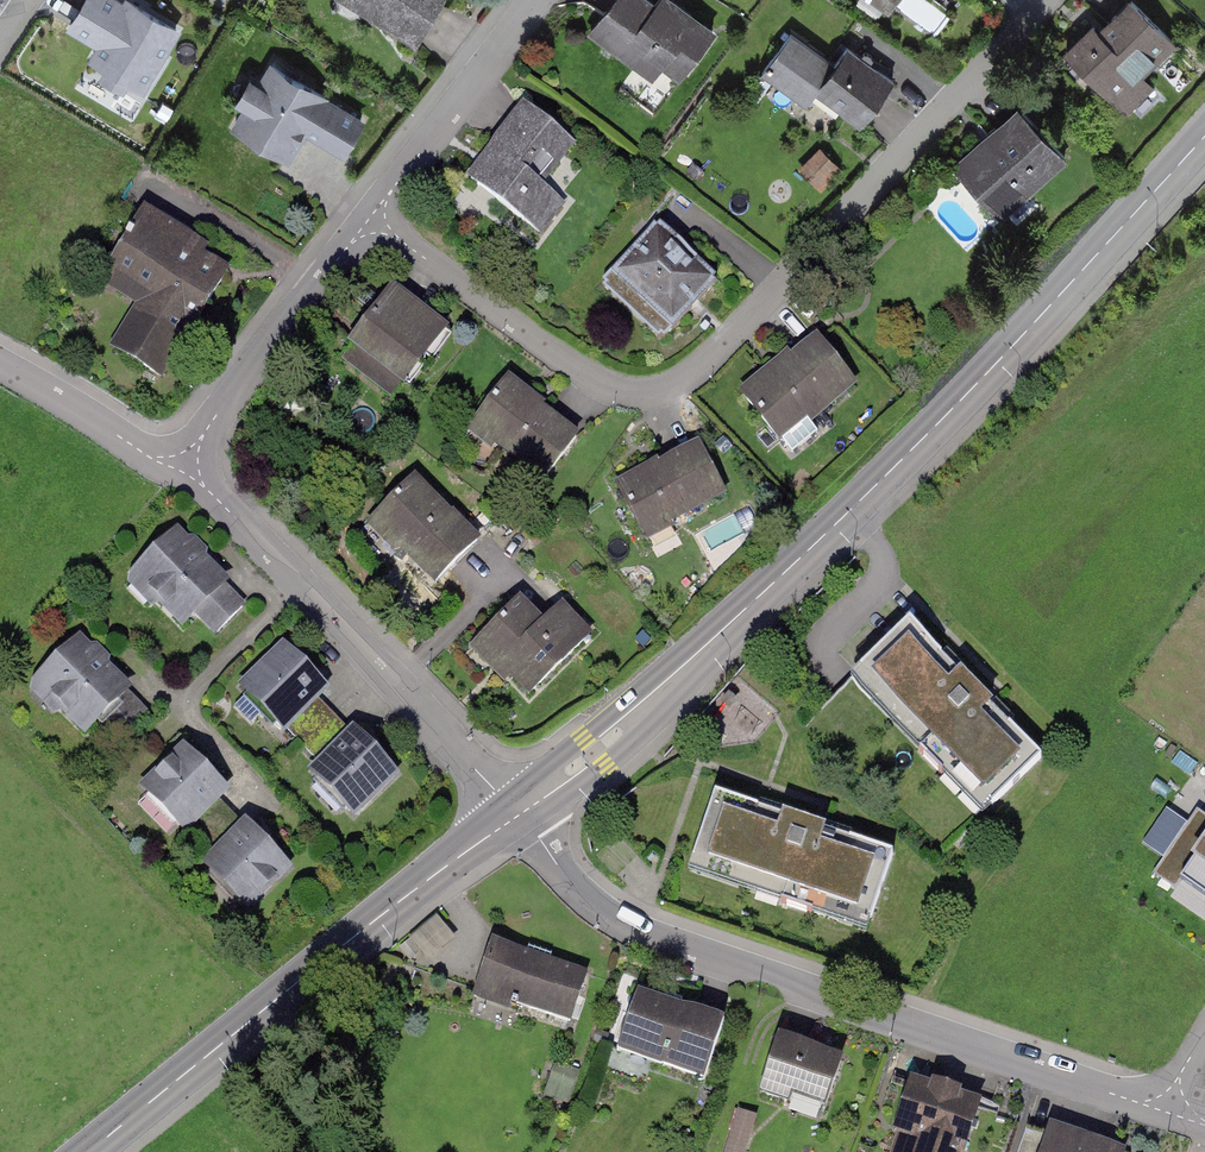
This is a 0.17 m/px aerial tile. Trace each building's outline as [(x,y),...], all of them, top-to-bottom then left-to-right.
[(112,0),(88,0),(68,36),(96,51),(87,67),(147,99),(181,37),(112,0)] [(331,10),(403,53),(435,0),(337,0),(331,10)] [(648,0),(615,0),(591,32),(637,65),(645,53),(679,78),(714,31),(671,0),(657,0),(654,4),(648,0)] [(1132,0),(1130,0),(1098,31),(1093,26),(1071,48),(1099,75),(1093,81),(1113,100),(1117,95),(1128,107),(1150,85),(1138,73),(1172,40),(1132,0)] [(894,81),(847,45),(833,63),(791,32),(762,71),(806,105),(821,85),(846,104),(842,110),(861,125),(894,81)] [(360,124),(271,71),(231,137),(320,190),(360,124)] [(570,144),(526,110),(471,179),(539,233),(562,203),(538,184),(570,144)] [(982,142),(962,161),(983,184),(975,192),(999,219),(1065,158),(1024,113),(987,147),(982,142)] [(833,164),(820,151),(802,169),(815,182),(833,164)] [(234,260),(144,205),(100,275),(135,296),(107,340),(162,375),(234,260)] [(657,222),(600,284),(661,341),(719,280),(657,222)] [(452,328),(392,281),(347,339),(408,386),(452,328)] [(789,354),(742,393),(792,451),(816,431),(807,419),(851,382),(817,341),(794,360),(789,354)] [(576,425),(512,375),(470,429),(534,479),(576,425)] [(692,437),(614,481),(645,537),(723,494),(692,437)] [(479,535),(417,471),(365,521),(427,585),(479,535)] [(231,581),(174,525),(127,572),(183,628),(231,581)] [(250,599),(231,581),(200,612),(219,630),(250,599)] [(517,590),(466,643),(524,699),(588,632),(555,599),(541,614),(517,590)] [(1037,757),(904,620),(858,652),(849,673),(982,810),(1037,757)] [(133,686),(77,628),(29,675),(85,732),(133,686)] [(330,683),(290,640),(234,691),(273,735),(330,683)] [(398,771),(356,724),(307,768),(348,815),(398,771)] [(233,788),(184,738),(129,792),(178,841),(233,788)] [(708,794),(688,863),(873,917),(893,848),(708,794)] [(1188,824),(1166,808),(1141,841),(1162,857),(1188,824)] [(296,867),(247,814),(201,856),(250,909),(296,867)] [(1194,814),(1188,824),(1155,874),(1204,907),(1204,821),(1194,814)] [(410,938),(430,960),(459,932),(438,910),(410,938)] [(582,968),(489,937),(471,991),(563,1022),(582,968)] [(721,1015),(636,986),(616,1045),(701,1074),(721,1015)] [(842,1052),(776,1029),(760,1077),(826,1100),(842,1052)] [(910,1073),(883,1150),(889,1151),(961,1151),(981,1098),(910,1073)] [(759,1112),(740,1107),(727,1151),(747,1151),(759,1112)] [(1127,1147),(1048,1120),(1037,1151),(1125,1151),(1127,1147)]
